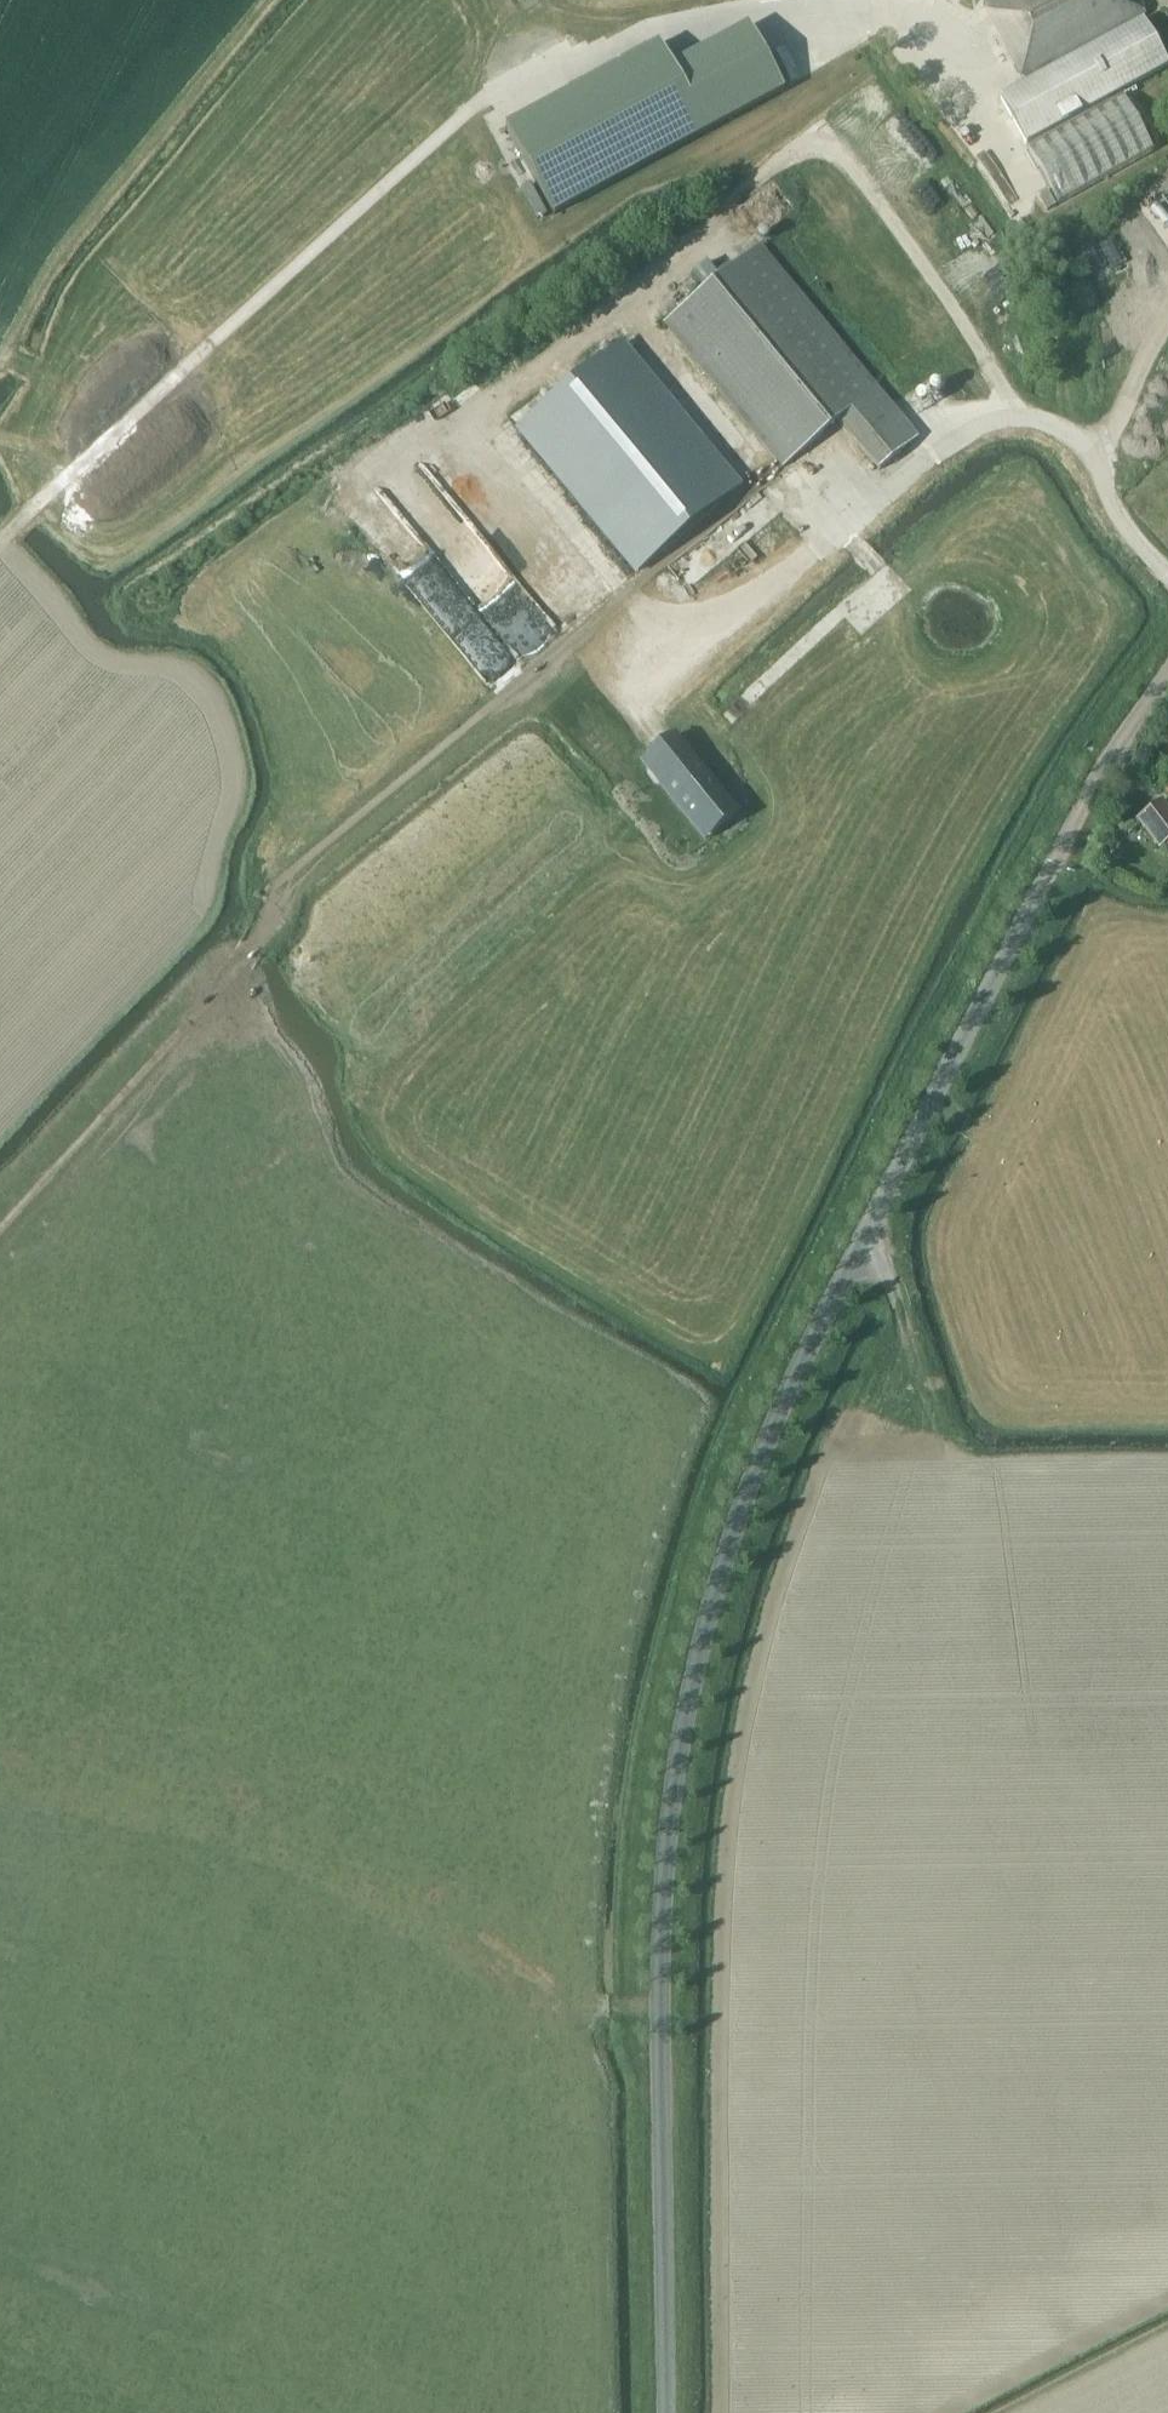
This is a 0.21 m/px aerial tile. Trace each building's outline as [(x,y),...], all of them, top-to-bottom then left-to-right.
[(1028,84),(1002,98),(1026,145),(1167,66),(1167,64),(1143,19),(1054,69),(1052,66),(1145,14),(1138,0),(981,0),(1028,84)] [(706,131),(671,67),(659,43),(505,127),(553,214),(706,131)] [(1027,149),(1058,204),(1153,151),(1122,96),(1027,149)] [(1046,211),(1055,206),(1046,190),(1037,195),(1046,211)] [(663,324),(681,345),(782,468),(839,421),(879,470),(918,438),(759,245),(719,278),(707,262),(691,275),(704,290),(663,324)] [(634,574),(742,485),(622,341),(515,430),(634,574)] [(652,754),(642,763),(697,829),(728,803),(692,759),(674,737),(652,754)] [(1137,819),(1158,848),(1167,840),(1167,808),(1162,800),(1137,819)]
